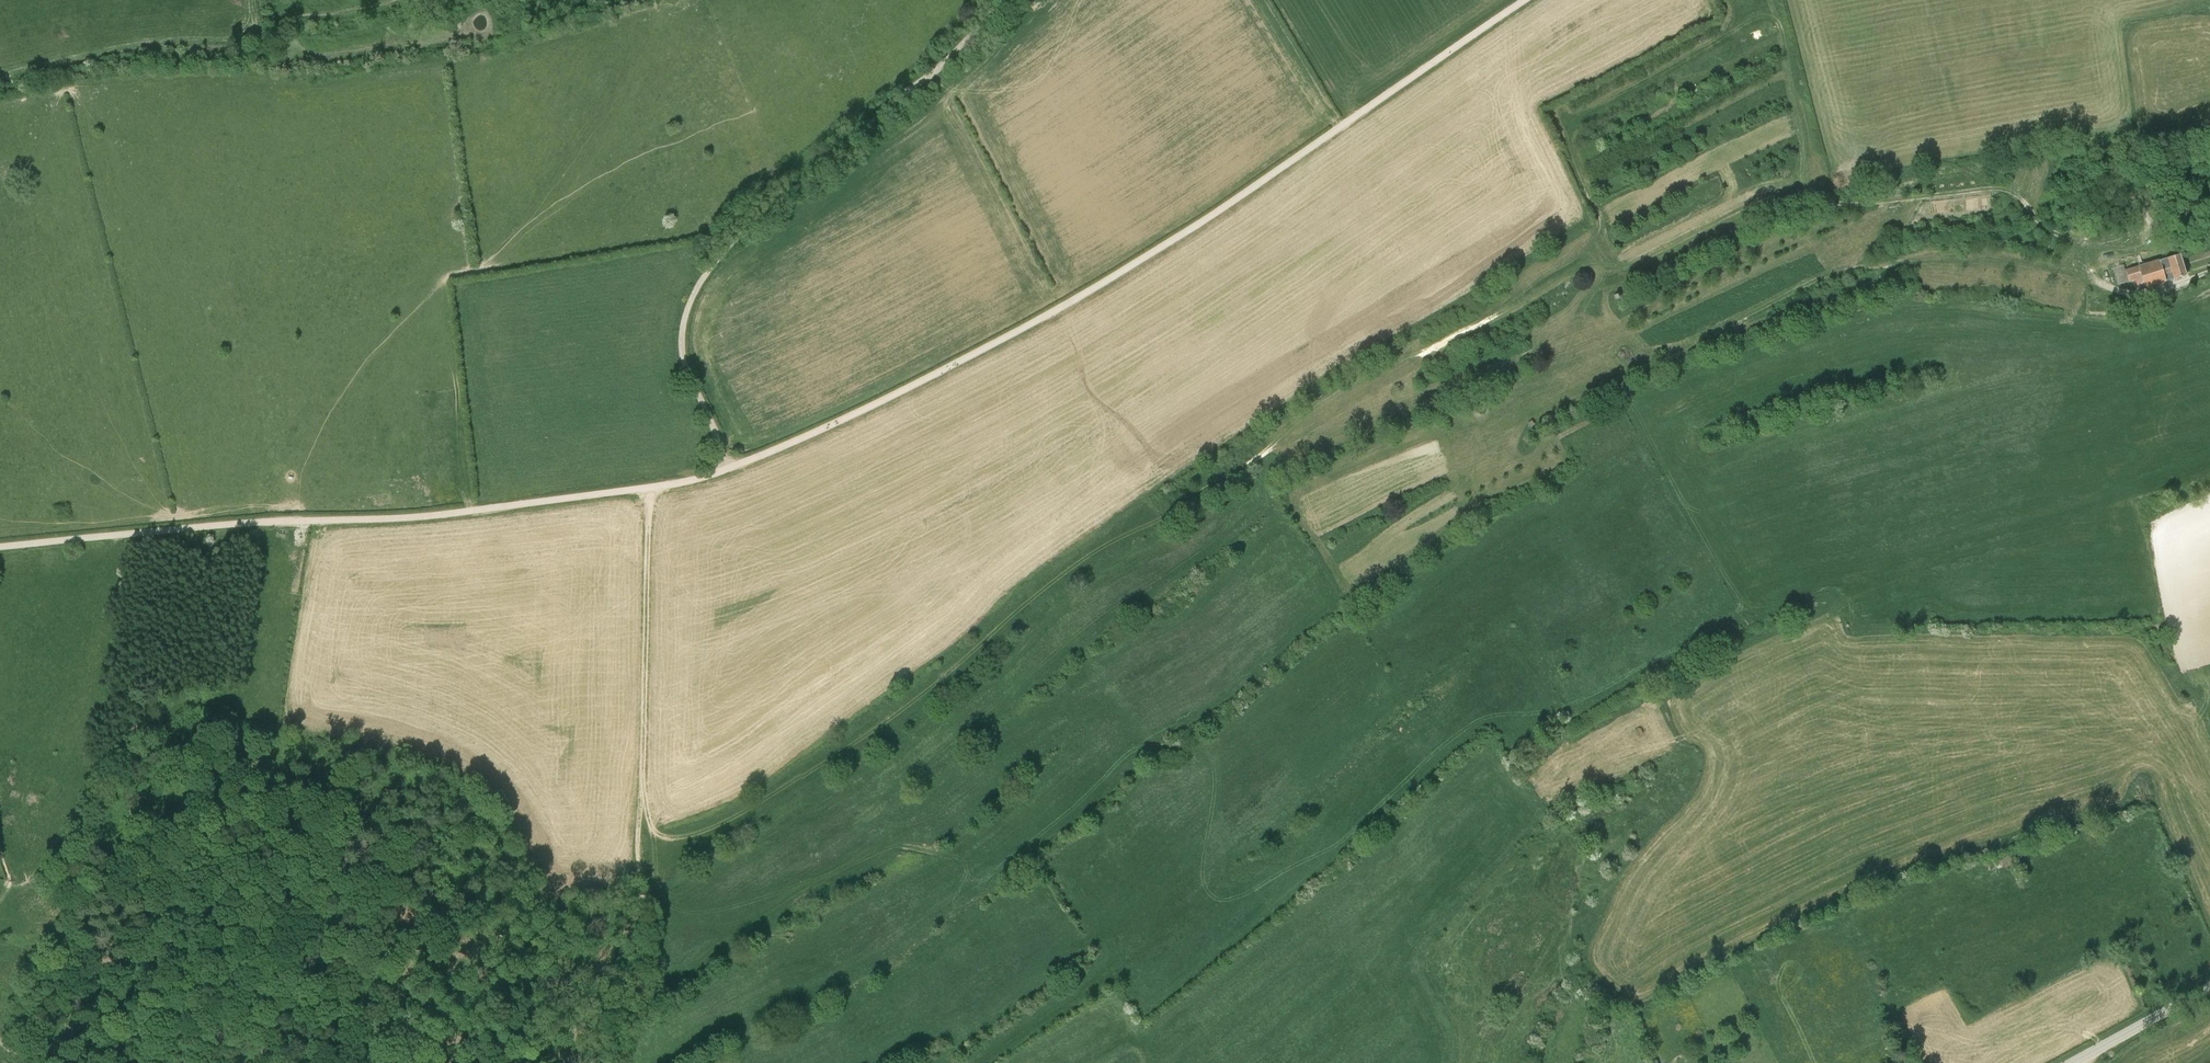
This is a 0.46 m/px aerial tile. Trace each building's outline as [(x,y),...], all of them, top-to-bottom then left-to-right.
[(2165,218),(2162,227),(2166,228),(2171,230),(2173,221),(2165,218)] [(2125,262),(2114,265),(2119,282),(2130,278),(2131,279),(2137,278),(2140,287),(2188,272),(2182,251),(2127,268),(2125,262)] [(2020,851),(1997,858),(2000,867),(2022,861),(2020,851)]
